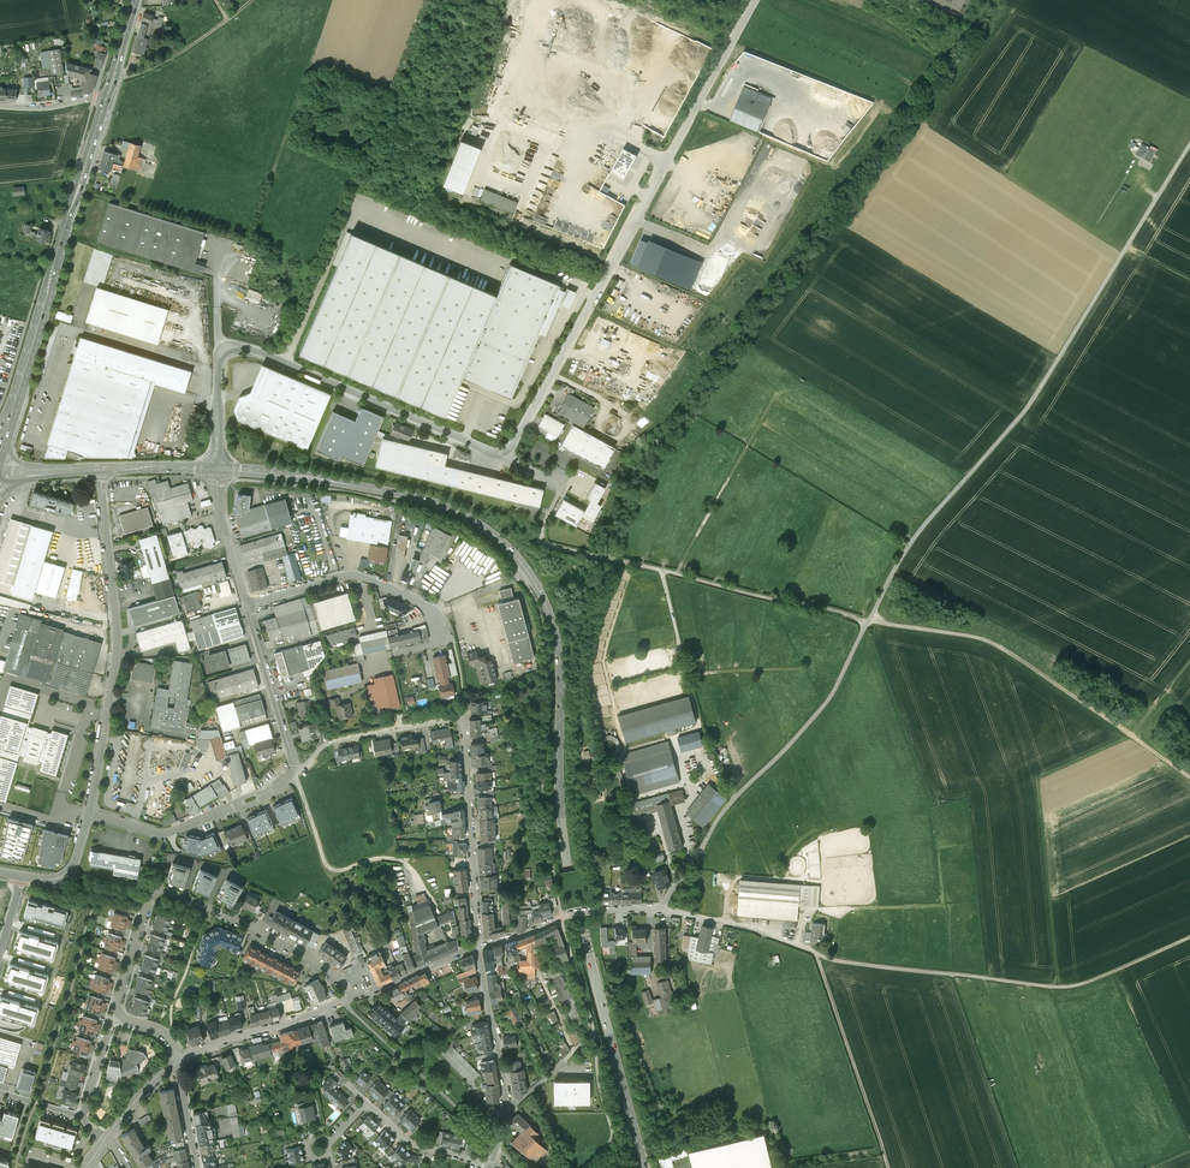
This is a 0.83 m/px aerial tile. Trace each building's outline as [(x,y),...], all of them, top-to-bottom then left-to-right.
[(149,14),(144,13),(142,21),(147,23),(151,24),(152,18),(153,16),(151,15),(152,13),(149,13),(149,14)] [(141,23),(138,36),(144,38),(146,30),(150,31),(151,26),(147,25),(141,23)] [(144,38),(138,36),(133,52),(144,55),(148,39),(147,39),(144,38)] [(108,43),(97,40),(96,44),(93,43),(94,48),(96,48),(96,51),(105,53),(108,43)] [(105,53),(96,51),(94,50),(95,58),(96,58),(103,60),(105,53)] [(48,53),(52,75),(65,73),(61,51),(48,53)] [(91,69),(66,63),(68,75),(73,76),(78,78),(87,80),(89,74),(90,74),(91,69)] [(498,86),(503,75),(496,73),(492,83),(498,86)] [(90,74),(89,74),(87,80),(85,87),(86,87),(87,93),(92,92),(97,76),(90,74)] [(73,76),(68,75),(68,81),(69,81),(69,88),(71,96),(79,94),(79,91),(75,92),(73,76)] [(87,80),(78,78),(77,84),(80,84),(82,86),(85,87),(87,80)] [(49,82),(37,83),(38,95),(51,94),(50,88),(49,82)] [(746,88),(732,119),(761,132),(775,101),(746,88)] [(8,89),(6,89),(5,100),(15,100),(16,89),(8,89)] [(714,96),(722,101),(726,94),(717,89),(714,96)] [(600,138),(592,158),(600,161),(608,142),(600,138)] [(1136,152),(1140,142),(1132,139),(1129,144),(1133,146),(1131,150),(1136,152)] [(480,149),(461,141),(442,185),(462,193),(480,149)] [(125,162),(123,166),(134,169),(138,156),(141,146),(131,143),(129,147),(125,162)] [(1141,146),(1138,152),(1150,159),(1154,153),(1141,146)] [(637,155),(624,148),(610,172),(624,179),(637,155)] [(111,153),(104,151),(102,160),(112,163),(115,154),(111,153)] [(121,155),(111,153),(115,154),(112,163),(120,165),(121,161),(120,159),(121,155)] [(144,158),(138,156),(134,169),(140,170),(144,158)] [(1143,158),(1140,165),(1151,170),(1154,163),(1143,158)] [(112,163),(102,160),(99,168),(110,171),(111,166),(112,163)] [(111,183),(118,184),(119,174),(112,173),(111,183)] [(24,187),(12,188),(13,195),(25,194),(24,187)] [(484,189),(480,200),(513,213),(517,202),(484,189)] [(204,232),(109,203),(97,242),(202,274),(204,266),(195,263),(204,232)] [(32,226),(25,224),(23,232),(29,234),(30,230),(31,227),(32,227),(32,226)] [(50,231),(39,228),(38,234),(35,233),(35,235),(37,236),(36,240),(43,242),(44,240),(45,240),(45,238),(48,239),(50,231)] [(496,296),(351,233),(350,236),(345,234),(332,264),(337,266),(299,354),(445,417),(462,377),(486,387),(510,398),(538,334),(551,301),(568,309),(575,292),(566,288),(565,291),(557,288),(559,285),(510,264),(496,296)] [(648,244),(641,241),(631,263),(639,266),(691,289),(703,262),(650,240),(648,244)] [(624,282),(619,279),(616,285),(621,288),(624,282)] [(168,309),(97,287),(92,301),(88,299),(86,301),(85,303),(86,305),(90,307),(90,308),(89,311),(86,310),(85,310),(83,311),(83,312),(83,314),(84,315),(88,316),(86,321),(158,344),(168,309)] [(619,291),(614,288),(611,294),(616,297),(619,291)] [(260,302),(262,292),(247,289),(245,298),(260,302)] [(70,323),(73,315),(57,310),(54,318),(70,323)] [(191,371),(82,337),(75,358),(151,382),(151,381),(154,383),(184,392),(191,371)] [(604,338),(601,345),(609,348),(612,341),(604,338)] [(151,382),(75,358),(49,445),(67,450),(66,456),(76,459),(78,454),(88,457),(127,457),(151,382)] [(331,394),(273,369),(261,397),(250,392),(239,397),(234,410),(238,421),(307,450),(331,394)] [(594,407),(568,393),(558,412),(571,419),(569,422),(572,424),(581,429),(594,407)] [(355,421),(332,411),(316,450),(339,460),(341,456),(363,465),(383,417),(361,407),(355,421)] [(564,424),(545,413),(538,426),(557,436),(564,424)] [(412,430),(396,422),(391,434),(395,436),(393,440),(401,442),(402,439),(407,441),(412,430)] [(581,429),(572,424),(567,433),(574,437),(568,449),(602,468),(614,447),(581,429)] [(567,433),(560,445),(568,449),(574,437),(567,433)] [(543,489),(444,465),(447,453),(401,442),(393,440),(382,438),(375,467),(539,506),(543,489)] [(469,454),(456,448),(453,455),(466,460),(469,454)] [(168,480),(156,484),(155,479),(148,481),(151,493),(154,493),(170,488),(168,480)] [(170,488),(154,493),(159,510),(187,501),(193,500),(188,482),(170,488)] [(601,505),(596,503),(605,488),(594,482),(586,497),(590,500),(584,510),(578,521),(589,526),(601,505)] [(74,503),(34,491),(30,504),(70,516),(74,503)] [(250,494),(242,493),(241,494),(240,494),(239,493),(238,494),(237,496),(238,497),(237,497),(235,513),(249,509),(250,494)] [(285,498),(265,504),(271,528),(292,522),(285,498)] [(584,510),(563,498),(554,514),(575,526),(578,521),(584,510)] [(187,501),(159,510),(163,524),(192,516),(187,501)] [(235,513),(242,537),(242,536),(242,534),(270,526),(271,528),(265,504),(264,504),(249,509),(235,513)] [(149,508),(119,516),(124,535),(154,527),(149,508)] [(392,520),(350,513),(346,538),(377,543),(378,539),(388,541),(392,520)] [(0,555),(0,581),(14,585),(12,592),(33,599),(53,531),(32,525),(26,523),(11,518),(0,555)] [(181,531),(167,535),(174,557),(188,553),(185,543),(192,541),(192,540),(194,541),(195,543),(193,545),(194,548),(197,549),(201,545),(211,547),(213,545),(213,543),(214,541),(211,527),(208,527),(206,529),(203,528),(202,525),(200,525),(196,529),(190,527),(189,529),(181,532),(181,531)] [(450,535),(433,526),(418,560),(425,563),(430,552),(440,557),(450,535)] [(166,527),(159,529),(161,536),(168,534),(166,527)] [(281,533),(239,545),(243,558),(285,546),(281,533)] [(156,534),(139,539),(148,571),(150,577),(167,572),(166,566),(156,534)] [(407,535),(399,534),(395,558),(403,559),(407,535)] [(387,547),(370,544),(367,558),(374,559),(373,561),(378,562),(378,560),(385,561),(387,547)] [(295,556),(283,559),(290,581),(301,577),(295,556)] [(413,557),(407,570),(404,569),(400,577),(409,581),(418,560),(413,557)] [(370,560),(360,558),(359,565),(369,567),(370,560)] [(131,561),(121,562),(123,579),(131,578),(130,571),(132,571),(131,561)] [(211,564),(176,575),(181,589),(201,583),(202,586),(216,582),(215,579),(226,576),(223,566),(212,569),(211,564)] [(261,567),(247,571),(253,591),(267,587),(261,567)] [(72,568),(65,600),(76,602),(82,570),(72,568)] [(167,572),(150,577),(152,583),(157,600),(174,595),(169,578),(167,572)] [(228,580),(219,583),(223,597),(232,594),(228,580)] [(518,598),(514,599),(511,587),(499,590),(502,602),(497,603),(513,663),(534,657),(518,598)] [(196,592),(183,596),(187,612),(201,608),(196,592)] [(347,592),(313,602),(321,629),(355,619),(347,592)] [(157,600),(128,608),(133,625),(179,612),(174,595),(157,600)] [(0,596),(0,604),(7,606),(10,599),(0,596)] [(301,598),(273,606),(276,616),(282,637),(292,633),(294,639),(312,634),(311,634),(317,632),(313,621),(313,614),(310,606),(311,606),(308,596),(301,598)] [(386,596),(378,598),(381,609),(385,608),(383,600),(387,599),(386,596)] [(401,603),(393,600),(389,598),(387,599),(383,600),(385,608),(390,607),(391,607),(391,608),(396,610),(397,610),(400,615),(407,611),(404,605),(400,603),(401,603)] [(31,605),(10,599),(7,606),(29,610),(31,605)] [(235,607),(190,620),(198,649),(244,636),(235,607)] [(20,614),(4,670),(46,682),(51,663),(31,657),(41,623),(42,621),(39,620),(20,614)] [(276,616),(264,620),(270,640),(282,637),(276,616)] [(182,619),(136,632),(141,650),(175,640),(178,651),(191,650),(182,619)] [(41,623),(31,657),(51,663),(52,661),(91,672),(100,643),(61,631),(62,629),(41,623)] [(395,623),(385,625),(386,630),(387,636),(398,633),(395,623)] [(426,626),(418,628),(420,640),(429,638),(426,626)] [(354,627),(326,635),(330,648),(337,647),(336,643),(348,639),(347,637),(355,635),(356,634),(354,627)] [(398,633),(387,636),(390,647),(390,648),(420,640),(418,628),(398,633)] [(374,639),(366,641),(365,635),(359,636),(360,642),(353,644),(355,656),(390,647),(387,636),(386,630),(372,633),(374,639)] [(245,644),(225,650),(229,665),(250,659),(245,644)] [(302,644),(274,653),(277,664),(276,665),(278,673),(280,672),(281,677),(309,668),(302,644)] [(457,674),(451,648),(448,649),(451,662),(446,663),(449,676),(457,674)] [(491,659),(485,661),(484,655),(478,657),(476,651),(467,653),(470,666),(479,663),(484,683),(497,680),(491,659)] [(444,654),(432,657),(437,679),(440,678),(447,677),(449,676),(446,663),(444,654)] [(193,663),(174,660),(169,689),(157,687),(151,727),(185,732),(185,730),(196,732),(197,722),(187,721),(189,706),(185,706),(193,663)] [(91,672),(52,661),(51,663),(46,682),(85,694),(91,672)] [(156,665),(138,662),(138,663),(133,662),(130,679),(153,683),(156,665)] [(358,662),(322,671),(326,689),(362,681),(358,662)] [(253,668),(208,681),(213,699),(259,686),(253,668)] [(511,668),(504,670),(506,677),(513,675),(511,668)] [(374,683),(366,685),(372,713),(400,706),(392,674),(373,678),(374,683)] [(447,677),(440,678),(441,685),(449,684),(447,677)] [(441,685),(439,686),(441,697),(454,694),(451,683),(449,684),(441,685)] [(39,765),(37,770),(58,776),(71,734),(50,728),(49,731),(31,725),(40,694),(11,685),(0,722),(0,801),(8,803),(21,760),(39,765)] [(300,690),(301,697),(310,694),(308,688),(300,690)] [(259,694),(216,706),(223,732),(267,719),(265,713),(261,698),(261,699),(259,694)] [(688,696),(618,716),(626,741),(696,722),(688,696)] [(338,697),(329,700),(330,707),(336,706),(340,705),(338,697)] [(303,701),(297,702),(299,712),(305,711),(305,714),(313,712),(310,700),(310,699),(303,701)] [(485,702),(477,702),(475,702),(471,702),(472,712),(482,712),(485,711),(485,709),(486,709),(486,704),(485,704),(485,702)] [(340,705),(336,706),(339,719),(352,716),(349,703),(340,705)] [(480,719),(469,720),(469,727),(480,727),(480,724),(480,719)] [(295,722),(289,723),(291,730),(298,728),(297,727),(295,722)] [(319,722),(308,725),(312,739),(320,737),(320,727),(319,722)] [(268,723),(239,732),(244,746),(256,743),(270,738),(273,738),(268,723)] [(298,728),(291,730),(292,734),(300,732),(302,742),(312,739),(308,725),(298,728)] [(480,727),(469,727),(470,736),(481,735),(480,730),(480,727)] [(496,727),(489,729),(490,733),(488,733),(489,737),(498,735),(496,727)] [(450,728),(430,732),(432,744),(440,742),(439,740),(440,740),(440,738),(444,737),(446,744),(453,743),(450,728)] [(224,750),(219,729),(201,729),(197,739),(210,739),(215,760),(227,758),(224,750)] [(699,732),(678,737),(682,751),(703,745),(699,732)] [(412,735),(400,737),(402,746),(411,745),(412,749),(419,748),(417,738),(413,739),(412,735)] [(423,737),(417,738),(419,748),(420,753),(425,752),(423,737)] [(270,738),(256,743),(258,752),(260,751),(262,760),(271,757),(269,753),(273,752),(270,744),(272,744),(270,738)] [(191,754),(202,759),(210,739),(197,739),(191,754)] [(389,739),(373,742),(375,755),(392,752),(390,744),(389,739)] [(397,742),(390,744),(392,752),(399,750),(397,742)] [(483,743),(471,744),(471,755),(484,754),(483,743)] [(241,745),(224,750),(227,758),(234,784),(246,781),(241,763),(245,762),(241,745)] [(356,745),(347,747),(350,758),(358,757),(359,757),(358,752),(356,745)] [(347,747),(338,749),(340,757),(341,760),(350,758),(347,747)] [(591,760),(588,748),(580,749),(583,761),(591,760)] [(187,767),(190,752),(182,750),(179,765),(187,767)] [(670,750),(623,763),(632,795),(679,782),(677,775),(670,750)] [(484,754),(471,755),(472,765),(482,764),(483,764),(483,763),(488,763),(488,754),(484,754)] [(460,759),(449,760),(449,770),(450,770),(461,770),(460,759)] [(483,772),(482,772),(476,773),(477,781),(491,780),(490,772),(490,771),(483,772)] [(444,773),(443,773),(444,780),(447,780),(451,780),(450,777),(449,772),(444,773)] [(219,779),(210,785),(217,796),(219,795),(221,797),(228,792),(224,785),(223,785),(219,779)] [(477,781),(477,789),(491,788),(491,780),(477,781)] [(185,784),(188,790),(194,787),(190,781),(185,784)] [(709,784),(686,812),(703,826),(726,797),(709,784)] [(210,785),(192,795),(199,807),(217,796),(210,785)] [(682,789),(668,793),(670,801),(671,805),(685,801),(682,789)] [(494,790),(485,792),(486,797),(490,796),(490,800),(494,800),(494,790)] [(657,807),(657,804),(670,801),(668,793),(633,802),(636,813),(657,807)] [(192,795),(187,798),(186,802),(184,803),(191,814),(197,810),(199,807),(192,795)] [(486,797),(478,797),(478,807),(479,807),(491,807),(490,800),(490,796),(486,797)] [(291,799),(284,803),(284,802),(281,804),(274,807),(280,821),(285,819),(285,817),(292,814),(292,815),(297,813),(291,799)] [(432,802),(425,803),(426,808),(428,808),(428,809),(426,809),(426,812),(434,811),(441,810),(439,801),(432,802)] [(670,801),(657,804),(657,807),(660,818),(674,814),(671,805),(670,801)] [(491,807),(479,807),(479,818),(492,818),(492,806),(491,807)] [(463,809),(455,811),(449,812),(442,814),(441,813),(434,814),(429,815),(428,816),(429,821),(439,819),(447,817),(450,816),(457,815),(457,818),(464,818),(463,809)] [(271,825),(265,811),(258,814),(255,815),(255,816),(248,819),(254,833),(259,830),(258,829),(266,826),(266,827),(271,825)] [(422,814),(415,815),(417,825),(424,823),(422,814)] [(674,814),(660,818),(666,839),(680,835),(674,814)] [(168,820),(170,823),(177,820),(174,815),(171,817),(171,818),(168,820)] [(464,818),(457,818),(457,815),(450,816),(447,817),(447,820),(452,819),(452,826),(458,824),(459,826),(464,826),(464,818)] [(447,820),(447,817),(439,819),(429,821),(430,826),(448,822),(447,820)] [(19,820),(8,818),(0,856),(11,859),(11,857),(22,861),(33,825),(19,820)] [(479,818),(480,839),(495,838),(494,818),(492,818),(479,818)] [(241,824),(231,828),(232,829),(225,832),(224,831),(224,832),(225,835),(227,839),(225,839),(227,844),(228,847),(229,846),(228,844),(232,843),(233,844),(234,843),(234,842),(241,839),(242,841),(246,838),(247,838),(244,832),(241,824)] [(464,828),(452,828),(452,836),(454,836),(457,836),(465,836),(464,828)] [(53,831),(43,829),(38,861),(42,862),(42,864),(53,866),(55,861),(60,862),(68,835),(53,831)] [(221,850),(214,833),(206,836),(206,837),(202,839),(200,838),(200,837),(190,835),(189,836),(186,835),(185,839),(184,839),(182,847),(189,849),(189,850),(204,854),(208,852),(209,853),(216,850),(216,852),(221,850)] [(680,835),(666,839),(669,850),(683,846),(680,835)] [(457,843),(457,841),(447,841),(447,844),(453,844),(453,851),(447,851),(447,854),(457,854),(457,843)] [(457,843),(457,854),(466,854),(466,844),(457,843)] [(646,847),(650,862),(665,859),(663,852),(655,854),(653,845),(646,847)] [(141,859),(99,851),(99,850),(96,850),(97,848),(94,847),(92,847),(91,848),(91,849),(90,850),(89,859),(91,859),(90,864),(114,868),(113,874),(137,878),(141,859)] [(490,847),(477,848),(478,864),(491,863),(493,862),(492,847),(490,847)] [(190,868),(172,863),(168,878),(169,878),(168,882),(184,887),(190,868)] [(491,863),(479,864),(479,875),(491,875),(491,868),(491,863)] [(217,877),(200,869),(194,884),(195,885),(194,888),(209,895),(217,877)] [(466,869),(453,870),(456,891),(468,889),(466,869)] [(665,869),(653,872),(654,877),(652,877),(653,883),(656,882),(658,888),(661,887),(661,888),(667,886),(667,885),(670,884),(665,869)] [(491,875),(479,875),(480,888),(497,887),(496,874),(491,875)] [(233,905),(243,888),(226,879),(217,896),(233,905)] [(811,885),(740,879),(737,915),(797,920),(799,905),(809,906),(811,885)] [(811,885),(809,906),(818,907),(820,885),(811,885)] [(621,891),(610,892),(610,904),(621,903),(621,892),(621,891)] [(610,892),(600,892),(600,904),(610,904),(610,892)] [(621,903),(641,903),(641,892),(621,892),(621,903)] [(424,893),(414,896),(417,905),(412,906),(413,911),(429,905),(424,893)] [(258,900),(248,895),(241,906),(246,908),(247,907),(254,911),(257,905),(256,904),(258,900)] [(555,897),(548,899),(548,902),(549,902),(550,907),(557,906),(555,897)] [(466,898),(458,898),(460,920),(467,919),(466,906),(466,898)] [(489,899),(485,899),(485,901),(481,901),(481,913),(492,912),(492,904),(496,903),(496,898),(489,899)] [(38,902),(29,900),(24,916),(32,918),(32,917),(63,926),(68,910),(43,903),(42,905),(37,903),(38,902)] [(548,902),(539,904),(540,909),(541,916),(551,914),(550,907),(549,902),(548,902)] [(429,905),(413,911),(416,923),(418,934),(423,933),(440,926),(448,922),(444,914),(435,918),(429,905)] [(523,905),(523,907),(519,907),(518,907),(518,916),(525,916),(525,913),(531,912),(531,909),(527,909),(527,907),(527,905),(523,905)] [(540,909),(532,910),(534,921),(542,919),(541,916),(540,909)] [(259,910),(256,916),(261,920),(265,913),(259,910)] [(294,921),(276,911),(272,917),(269,923),(269,924),(287,934),(294,921)] [(454,911),(444,914),(448,922),(450,921),(455,919),(454,911)] [(122,914),(114,912),(113,916),(112,919),(130,924),(131,920),(127,919),(128,916),(122,914)] [(492,912),(481,913),(483,936),(485,938),(503,934),(502,927),(494,929),(493,912),(492,912)] [(165,915),(156,913),(155,915),(157,916),(155,920),(169,924),(171,917),(165,915)] [(525,920),(525,916),(518,916),(518,917),(518,919),(518,926),(517,932),(525,930),(525,920)] [(112,919),(109,918),(109,920),(108,920),(106,926),(107,927),(111,928),(112,926),(118,928),(124,930),(125,926),(129,928),(130,924),(112,919)] [(467,919),(460,920),(461,935),(471,934),(470,919),(467,919)] [(169,924),(155,920),(154,925),(153,924),(152,927),(161,929),(167,931),(169,924)] [(313,931),(294,921),(287,934),(306,944),(313,931)] [(416,954),(413,955),(418,966),(425,963),(421,955),(418,942),(419,942),(418,934),(416,923),(410,924),(416,954)] [(825,923),(813,923),(814,923),(814,932),(812,932),(812,937),(820,938),(820,937),(826,938),(827,933),(824,933),(825,923)] [(556,924),(544,931),(545,937),(555,933),(557,939),(556,940),(558,947),(563,945),(556,924)] [(713,927),(702,925),(699,937),(696,949),(708,952),(711,935),(713,927)] [(349,926),(343,929),(351,948),(357,945),(349,926)] [(624,926),(615,927),(615,938),(624,938),(624,926)] [(219,927),(217,928),(214,929),(214,930),(213,931),(212,930),(209,931),(210,932),(208,933),(208,932),(205,934),(203,935),(202,938),(203,938),(201,944),(201,943),(199,947),(200,947),(199,949),(198,952),(198,953),(198,955),(197,955),(196,958),(197,958),(196,959),(200,961),(207,963),(211,964),(212,961),(213,962),(214,958),(213,958),(214,955),(212,955),(213,952),(214,951),(215,952),(215,951),(215,948),(214,946),(222,942),(222,945),(225,946),(227,945),(229,946),(229,948),(232,949),(231,950),(235,951),(235,950),(237,951),(238,949),(242,936),(241,936),(242,935),(238,934),(236,934),(236,933),(233,932),(233,933),(230,932),(231,931),(227,930),(227,931),(221,928),(219,927)] [(606,927),(600,927),(601,946),(609,946),(609,953),(615,953),(614,941),(607,941),(606,927)] [(665,928),(654,928),(656,960),(666,960),(665,928)] [(646,929),(632,930),(632,942),(636,941),(646,941),(646,929)] [(39,937),(19,931),(14,947),(53,959),(56,949),(55,949),(57,942),(44,939),(44,940),(39,939),(39,937)] [(313,931),(306,944),(313,948),(320,935),(313,931)] [(544,931),(535,934),(534,949),(541,946),(547,945),(545,937),(544,931)] [(116,935),(108,932),(106,937),(106,939),(124,945),(125,941),(121,940),(122,936),(116,935)] [(159,936),(150,934),(149,936),(150,936),(149,941),(163,945),(165,938),(159,936)] [(535,934),(527,937),(527,945),(527,950),(534,950),(534,949),(535,934)] [(688,949),(691,936),(684,935),(681,947),(688,949)] [(720,937),(711,935),(708,952),(714,953),(718,954),(720,945),(719,944),(718,943),(720,937)] [(696,949),(699,937),(691,936),(688,949),(686,958),(712,964),(714,953),(708,952),(696,949)] [(527,937),(516,941),(518,951),(521,951),(521,947),(527,945),(527,937)] [(124,945),(106,939),(105,942),(104,946),(111,948),(117,950),(118,947),(122,948),(124,945)] [(453,940),(448,942),(446,939),(444,939),(445,942),(446,943),(446,944),(448,953),(459,948),(457,939),(456,939),(453,940)] [(163,945),(149,941),(148,945),(147,945),(146,948),(155,950),(161,952),(163,945)] [(516,941),(505,944),(507,953),(518,951),(516,941)] [(630,957),(636,957),(636,941),(632,942),(628,942),(628,957),(630,957)] [(225,946),(222,945),(222,942),(214,946),(215,948),(215,951),(215,952),(214,951),(213,952),(212,955),(214,955),(213,958),(214,958),(213,962),(212,961),(211,964),(210,969),(229,975),(231,968),(235,970),(235,969),(240,956),(242,950),(238,949),(237,951),(235,950),(235,951),(231,950),(232,949),(229,948),(229,946),(227,945),(225,946)] [(445,942),(426,950),(424,942),(419,942),(418,942),(421,955),(425,963),(448,953),(446,944),(446,943),(445,942)] [(336,950),(326,943),(319,953),(325,956),(324,957),(329,960),(336,950)] [(260,949),(257,948),(253,946),(250,945),(243,957),(248,960),(247,961),(253,964),(254,965),(255,963),(260,966),(267,954),(264,952),(260,950),(260,949)] [(357,945),(351,948),(355,957),(357,956),(362,954),(360,951),(357,945)] [(501,945),(493,948),(493,949),(495,959),(496,959),(497,963),(501,963),(501,959),(501,958),(500,954),(502,953),(501,951),(503,951),(501,945)] [(558,947),(549,950),(553,961),(558,959),(567,956),(563,945),(558,947)] [(493,949),(483,951),(485,968),(491,968),(489,960),(495,959),(493,949)] [(346,957),(336,950),(329,960),(333,963),(334,963),(339,967),(346,957)] [(537,951),(534,951),(534,950),(527,950),(527,960),(528,967),(534,967),(540,966),(537,951)] [(392,966),(386,951),(380,953),(385,964),(387,968),(392,966)] [(413,964),(407,951),(402,954),(405,961),(408,966),(413,964)] [(518,951),(507,953),(508,959),(506,960),(507,964),(513,964),(512,960),(517,959),(519,958),(518,951)] [(380,966),(385,964),(380,953),(377,955),(376,952),(371,955),(372,958),(368,961),(367,961),(377,985),(392,979),(389,972),(383,974),(380,966)] [(109,955),(102,953),(100,958),(100,960),(117,965),(119,962),(114,960),(115,957),(109,955)] [(405,961),(402,954),(401,953),(396,954),(400,963),(396,965),(398,970),(400,975),(415,968),(413,964),(408,966),(405,961)] [(153,957),(144,954),(143,957),(144,957),(143,962),(157,966),(159,959),(153,957)] [(277,958),(274,956),(274,957),(270,955),(269,955),(267,954),(260,966),(265,968),(264,970),(271,974),(272,972),(277,975),(283,962),(280,961),(281,960),(277,958)] [(362,954),(357,956),(360,962),(361,964),(365,962),(363,957),(362,954)] [(472,955),(461,960),(464,970),(466,969),(467,971),(471,969),(471,967),(475,966),(472,956),(472,955)] [(248,960),(243,957),(240,956),(235,969),(238,971),(241,966),(250,970),(253,964),(247,961),(248,960)] [(357,956),(355,957),(356,958),(352,961),(354,965),(360,962),(357,956)] [(636,957),(630,957),(631,974),(651,973),(650,956),(636,957)] [(117,965),(100,960),(99,962),(98,967),(105,969),(111,971),(112,968),(116,969),(117,965)] [(157,966),(143,962),(142,966),(140,966),(140,968),(148,971),(155,973),(157,966)] [(286,964),(283,962),(277,975),(282,977),(281,979),(288,982),(289,981),(294,983),(300,971),(297,969),(293,967),(294,967),(290,965),(286,963),(286,964)] [(354,965),(343,970),(346,976),(363,968),(361,964),(360,962),(354,965)] [(29,969),(9,963),(4,980),(44,991),(46,982),(45,981),(47,975),(35,971),(34,973),(29,971),(29,969)] [(392,966),(387,968),(389,972),(392,979),(400,975),(398,970),(396,965),(393,967),(393,966),(392,966)] [(467,971),(460,973),(458,970),(455,971),(458,978),(468,975),(476,972),(475,966),(471,967),(471,969),(467,971)] [(528,967),(519,968),(518,968),(520,973),(521,976),(523,981),(535,980),(534,967),(528,967)] [(555,968),(546,972),(551,981),(560,976),(555,968)] [(103,976),(95,974),(94,978),(93,981),(111,986),(112,982),(108,981),(109,978),(103,976)] [(497,983),(494,974),(493,974),(486,974),(489,990),(495,989),(500,988),(499,983),(497,983)] [(146,978),(138,975),(137,978),(138,978),(137,982),(151,987),(153,980),(146,978)] [(418,975),(409,980),(412,985),(413,984),(414,987),(422,984),(418,975)] [(431,976),(424,979),(427,986),(434,983),(431,976)] [(469,979),(463,981),(467,992),(478,989),(476,983),(478,982),(476,976),(469,979)] [(560,976),(551,981),(557,992),(567,987),(561,976),(560,976)] [(318,979),(305,985),(307,990),(305,990),(309,998),(311,997),(313,1002),(317,1000),(326,996),(324,992),(325,992),(323,989),(324,988),(323,985),(322,986),(320,983),(318,979)] [(214,980),(207,980),(207,987),(209,987),(210,992),(215,992),(214,980)] [(409,980),(399,985),(399,986),(401,991),(404,996),(405,998),(408,996),(406,992),(407,991),(406,988),(412,985),(409,980)] [(658,983),(660,994),(661,997),(665,996),(668,1007),(669,1007),(670,1005),(669,1002),(671,1001),(670,997),(673,996),(672,990),(671,991),(668,980),(658,983)] [(111,986),(93,981),(93,983),(91,988),(99,990),(105,992),(106,989),(110,990),(111,986)] [(557,992),(551,981),(546,984),(552,996),(557,993),(557,992)] [(151,987),(137,982),(135,987),(134,987),(134,989),(142,992),(149,993),(151,987)] [(399,986),(389,991),(394,1001),(404,996),(401,991),(399,986)] [(573,998),(567,987),(557,992),(557,993),(563,1003),(573,998)] [(497,1002),(495,989),(489,990),(491,1004),(497,1002)] [(649,990),(641,992),(646,1005),(653,1003),(649,990)] [(289,991),(276,996),(279,1002),(291,997),(289,991)] [(97,997),(89,995),(88,999),(87,1001),(105,1007),(106,1003),(102,1002),(103,999),(97,997)] [(246,1007),(243,995),(236,996),(236,1000),(236,1001),(240,1000),(242,1008),(246,1007)] [(0,996),(0,1014),(34,1024),(37,1014),(36,1014),(38,1007),(25,1003),(25,1005),(19,1003),(20,1002),(0,996)] [(661,997),(654,999),(656,1010),(668,1007),(665,996),(661,997)] [(143,999),(134,997),(133,999),(134,999),(133,1004),(147,1008),(149,1001),(143,999)] [(582,1022),(573,998),(563,1003),(575,1026),(582,1022)] [(105,1007),(87,1001),(87,1004),(85,1008),(89,1010),(99,1012),(100,1009),(104,1011),(105,1007)] [(415,1001),(401,1014),(408,1020),(419,1011),(417,1008),(420,1006),(415,1001)] [(277,1007),(276,1003),(275,1003),(275,1002),(267,1004),(269,1009),(271,1020),(281,1017),(278,1007),(277,1007)] [(388,1010),(379,1002),(375,1006),(374,1006),(372,1007),(373,1009),(369,1013),(394,1035),(397,1032),(398,1031),(400,1031),(401,1030),(401,1028),(406,1023),(408,1020),(401,1014),(397,1018),(391,1013),(391,1012),(388,1009),(388,1010)] [(474,1004),(466,1005),(466,1006),(468,1015),(481,1012),(480,1009),(480,1006),(479,1006),(479,1003),(474,1004)] [(147,1008),(133,1004),(132,1008),(130,1008),(130,1010),(138,1013),(145,1015),(147,1008)] [(255,1013),(253,1006),(248,1007),(253,1025),(262,1023),(259,1012),(255,1013)] [(269,1009),(259,1012),(262,1023),(271,1020),(269,1009)] [(521,1025),(513,1009),(503,1012),(504,1017),(510,1015),(515,1027),(521,1025)] [(238,1012),(235,1013),(234,1014),(235,1016),(234,1018),(227,1019),(228,1022),(230,1030),(236,1028),(237,1027),(239,1026),(241,1027),(242,1027),(243,1025),(243,1023),(241,1022),(240,1018),(241,1016),(240,1013),(238,1012)] [(91,1018),(83,1015),(82,1020),(81,1022),(99,1028),(100,1024),(96,1023),(97,1019),(91,1018)] [(473,1020),(466,1024),(467,1028),(471,1027),(471,1025),(475,1025),(475,1023),(476,1023),(476,1019),(473,1020)] [(216,1020),(206,1024),(211,1038),(219,1035),(217,1024),(216,1020)] [(326,1035),(321,1021),(318,1022),(320,1029),(318,1029),(320,1033),(313,1035),(315,1040),(326,1035)] [(476,1023),(475,1023),(475,1025),(471,1025),(471,1027),(473,1035),(474,1035),(480,1032),(488,1030),(487,1026),(486,1021),(476,1023)] [(99,1028),(81,1022),(80,1024),(79,1029),(87,1031),(93,1033),(94,1030),(98,1031),(99,1028)] [(228,1022),(223,1023),(217,1024),(219,1035),(231,1032),(230,1030),(228,1022)] [(318,1022),(308,1026),(312,1035),(313,1035),(320,1033),(318,1029),(320,1029),(318,1022)] [(342,1022),(329,1026),(334,1040),(347,1036),(348,1037),(353,1035),(350,1027),(345,1029),(342,1022)] [(406,1023),(401,1028),(401,1030),(400,1031),(398,1031),(397,1032),(401,1037),(411,1027),(406,1023)] [(198,1025),(187,1029),(192,1045),(204,1041),(200,1032),(198,1025)] [(308,1026),(297,1029),(301,1042),(314,1038),(312,1035),(308,1026)] [(435,1026),(429,1032),(434,1036),(440,1030),(435,1026)] [(488,1030),(480,1032),(474,1035),(475,1036),(479,1036),(480,1041),(481,1042),(490,1041),(488,1030)] [(292,1031),(279,1034),(281,1041),(284,1052),(286,1057),(289,1056),(288,1054),(290,1054),(288,1046),(298,1043),(296,1035),(293,1036),(292,1031)] [(577,1031),(569,1034),(574,1044),(581,1039),(577,1031)] [(643,1032),(634,1034),(636,1044),(645,1042),(643,1032)] [(326,1035),(315,1040),(316,1043),(320,1041),(322,1046),(329,1043),(326,1035)] [(515,1036),(509,1037),(508,1035),(503,1036),(505,1048),(511,1047),(511,1046),(517,1045),(515,1036)] [(0,1036),(0,1061),(15,1065),(21,1043),(0,1036)] [(85,1038),(77,1036),(76,1041),(75,1043),(93,1048),(94,1044),(90,1043),(91,1040),(85,1038)] [(261,1037),(252,1038),(253,1045),(250,1046),(254,1059),(265,1056),(264,1056),(271,1054),(268,1044),(262,1045),(261,1039),(261,1037)] [(456,1051),(445,1040),(441,1044),(452,1055),(456,1051)] [(41,1053),(44,1043),(37,1041),(34,1052),(41,1053)] [(281,1041),(269,1044),(271,1051),(277,1050),(278,1053),(284,1052),(281,1041)] [(481,1042),(477,1043),(478,1049),(484,1048),(485,1054),(492,1051),(490,1041),(481,1042)] [(569,1049),(564,1041),(561,1043),(566,1051),(569,1049)] [(93,1048),(75,1043),(74,1045),(73,1050),(81,1052),(87,1054),(88,1051),(92,1052),(93,1048)] [(238,1049),(240,1056),(243,1066),(255,1062),(254,1059),(250,1046),(238,1049)] [(309,1049),(305,1050),(304,1046),(302,1047),(303,1050),(300,1051),(302,1061),(307,1060),(308,1063),(310,1062),(312,1062),(309,1049)] [(127,1058),(125,1060),(125,1059),(124,1060),(125,1060),(123,1061),(122,1061),(123,1061),(120,1063),(120,1064),(119,1061),(110,1060),(107,1071),(106,1080),(116,1082),(116,1085),(118,1075),(121,1075),(121,1077),(138,1071),(138,1074),(137,1076),(138,1076),(139,1074),(138,1065),(146,1056),(148,1060),(149,1060),(143,1051),(130,1049),(130,1050),(129,1052),(129,1053),(128,1055),(128,1054),(128,1055),(127,1057),(126,1057),(127,1058)] [(458,1052),(456,1051),(452,1055),(475,1079),(479,1075),(458,1053),(458,1052)] [(230,1054),(222,1058),(226,1068),(234,1064),(230,1054)] [(218,1057),(211,1059),(213,1064),(214,1063),(215,1068),(220,1066),(218,1057)] [(351,1057),(343,1059),(343,1058),(340,1059),(340,1060),(340,1061),(342,1066),(347,1064),(354,1063),(351,1057)] [(82,1061),(73,1058),(71,1064),(70,1063),(67,1072),(69,1072),(67,1080),(71,1081),(72,1077),(79,1080),(80,1075),(82,1076),(86,1064),(81,1063),(82,1061)] [(485,1070),(495,1069),(494,1060),(480,1062),(482,1071),(485,1070)] [(1037,1063),(1039,1070),(1046,1068),(1044,1062),(1037,1063)] [(213,1064),(207,1066),(206,1064),(200,1066),(201,1068),(196,1070),(197,1073),(198,1078),(199,1077),(201,1082),(203,1080),(205,1084),(212,1081),(211,1078),(218,1075),(215,1068),(214,1063),(213,1064)] [(36,1072),(22,1068),(16,1086),(18,1087),(18,1088),(23,1090),(23,1088),(30,1090),(36,1072)] [(485,1070),(485,1071),(481,1072),(482,1076),(484,1078),(486,1077),(487,1082),(488,1085),(498,1083),(495,1069),(485,1070)] [(523,1069),(509,1071),(513,1097),(522,1096),(521,1092),(527,1091),(523,1069)] [(371,1077),(364,1071),(356,1079),(362,1086),(369,1079),(371,1077)] [(337,1083),(330,1076),(323,1084),(325,1094),(331,1099),(338,1091),(334,1087),(337,1083)] [(71,1081),(67,1080),(64,1088),(63,1087),(60,1096),(62,1096),(60,1102),(69,1104),(69,1102),(74,1104),(77,1092),(76,1091),(77,1087),(70,1085),(71,1081)] [(374,1084),(368,1090),(372,1094),(373,1095),(383,1084),(378,1080),(374,1084)] [(554,1081),(554,1102),(562,1102),(562,1100),(564,1100),(564,1102),(579,1102),(579,1100),(581,1100),(581,1102),(589,1102),(589,1081),(578,1081),(578,1082),(573,1082),(573,1081),(569,1081),(569,1082),(564,1082),(564,1081),(554,1081)] [(488,1085),(486,1085),(486,1101),(498,1101),(498,1083),(488,1085)] [(383,1084),(373,1095),(374,1097),(375,1096),(379,1100),(384,1094),(389,1089),(383,1084)] [(183,1136),(174,1088),(159,1091),(169,1139),(175,1138),(183,1136)] [(392,1091),(387,1097),(389,1099),(394,1094),(395,1093),(392,1090),(392,1091)] [(331,1099),(330,1100),(339,1108),(344,1103),(347,1099),(338,1091),(331,1099)] [(389,1099),(384,1105),(385,1106),(385,1107),(388,1109),(388,1108),(389,1110),(399,1099),(394,1094),(389,1099)] [(399,1099),(389,1110),(391,1111),(390,1111),(393,1114),(393,1113),(395,1115),(400,1109),(404,1104),(399,1099)] [(237,1114),(235,1102),(226,1103),(227,1115),(237,1114)] [(344,1103),(339,1108),(338,1109),(341,1112),(347,1106),(344,1103)] [(404,1104),(400,1109),(403,1111),(408,1105),(406,1103),(404,1104)] [(313,1104),(298,1107),(301,1120),(315,1117),(313,1104)] [(207,1109),(193,1111),(196,1123),(209,1121),(207,1109)] [(405,1114),(400,1119),(404,1123),(403,1124),(405,1125),(415,1114),(410,1109),(405,1114)] [(0,1131),(13,1135),(19,1114),(5,1110),(2,1118),(0,1117),(0,1133),(0,1131)] [(403,1111),(397,1118),(400,1120),(400,1119),(405,1114),(403,1111)] [(530,1125),(518,1113),(510,1121),(521,1132),(522,1133),(529,1125),(530,1125)] [(148,1114),(139,1119),(143,1126),(152,1120),(148,1114)] [(415,1114),(405,1125),(406,1126),(407,1126),(410,1129),(416,1124),(420,1119),(415,1114)] [(363,1121),(359,1125),(364,1130),(374,1119),(373,1118),(372,1119),(368,1115),(363,1121)] [(237,1116),(230,1117),(233,1137),(241,1136),(237,1116)] [(50,1121),(40,1118),(35,1136),(45,1139),(44,1142),(61,1147),(62,1144),(72,1147),(77,1129),(67,1126),(67,1129),(63,1128),(64,1125),(53,1122),(52,1125),(49,1124),(50,1121)] [(361,1118),(355,1124),(357,1127),(359,1125),(363,1121),(361,1118)] [(374,1119),(364,1130),(369,1135),(374,1130),(379,1125),(375,1121),(374,1119)] [(209,1121),(196,1123),(199,1143),(214,1141),(213,1136),(210,1121),(209,1121)] [(410,1129),(410,1130),(413,1132),(418,1126),(416,1124),(410,1129)] [(529,1125),(522,1133),(521,1132),(511,1142),(521,1151),(521,1150),(530,1158),(541,1144),(533,1137),(537,1133),(529,1125)] [(134,1128),(121,1135),(140,1167),(141,1167),(153,1161),(147,1151),(151,1148),(149,1145),(145,1147),(134,1128)] [(369,1135),(368,1136),(371,1139),(376,1133),(374,1130),(369,1135)] [(386,1131),(384,1130),(379,1135),(375,1140),(380,1145),(390,1135),(388,1133),(389,1133),(386,1131)] [(451,1134),(440,1131),(438,1138),(437,1142),(448,1145),(451,1134)] [(689,1150),(693,1167),(773,1167),(764,1132),(689,1150)] [(376,1133),(371,1139),(373,1141),(375,1140),(379,1135),(376,1133)] [(462,1137),(451,1134),(448,1145),(459,1148),(462,1137)] [(390,1135),(380,1145),(385,1150),(390,1145),(395,1139),(393,1138),(394,1138),(391,1135),(391,1136),(390,1135)] [(214,1141),(199,1143),(201,1152),(214,1150),(224,1148),(223,1139),(214,1141)] [(350,1144),(345,1140),(338,1148),(349,1151),(353,1147),(350,1144)] [(176,1142),(176,1143),(177,1150),(185,1148),(184,1141),(176,1142)] [(394,1151),(390,1155),(396,1160),(405,1149),(404,1148),(405,1148),(402,1145),(402,1146),(400,1144),(394,1151)] [(385,1150),(384,1151),(386,1154),(387,1154),(391,1149),(392,1148),(390,1145),(385,1150)] [(293,1148),(286,1149),(288,1156),(302,1153),(301,1152),(302,1152),(301,1148),(300,1146),(298,1147),(293,1148)] [(177,1150),(173,1152),(175,1157),(175,1161),(187,1158),(185,1148),(177,1150)] [(349,1151),(338,1148),(340,1159),(350,1157),(349,1151)] [(407,1150),(405,1149),(396,1160),(401,1165),(406,1159),(416,1162),(418,1156),(411,1154),(409,1153),(410,1152),(407,1150)] [(214,1150),(201,1152),(202,1161),(203,1161),(214,1159),(216,1159),(214,1150)] [(302,1153),(288,1156),(289,1163),(296,1162),(303,1160),(303,1159),(303,1158),(303,1155),(302,1155),(302,1153)] [(9,1162),(0,1159),(0,1167),(7,1167),(9,1162)] [(203,1161),(204,1167),(224,1167),(227,1167),(226,1165),(226,1164),(215,1167),(214,1159),(203,1161)]
